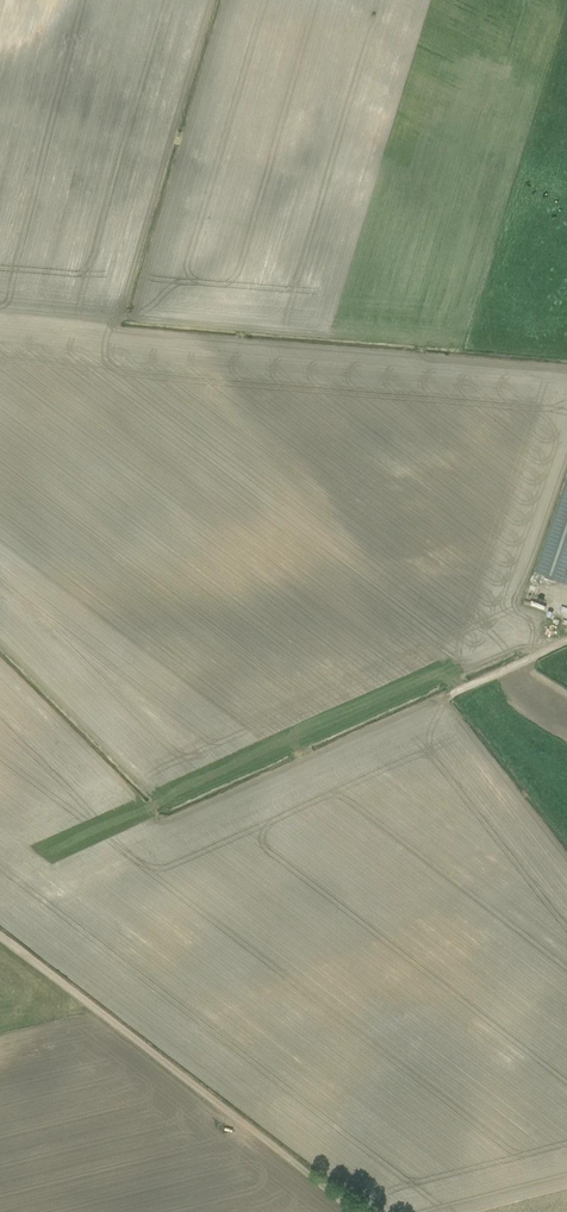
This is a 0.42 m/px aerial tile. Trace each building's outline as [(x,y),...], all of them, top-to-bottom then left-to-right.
[(535,571),(566,582),(566,477),(535,571)]
